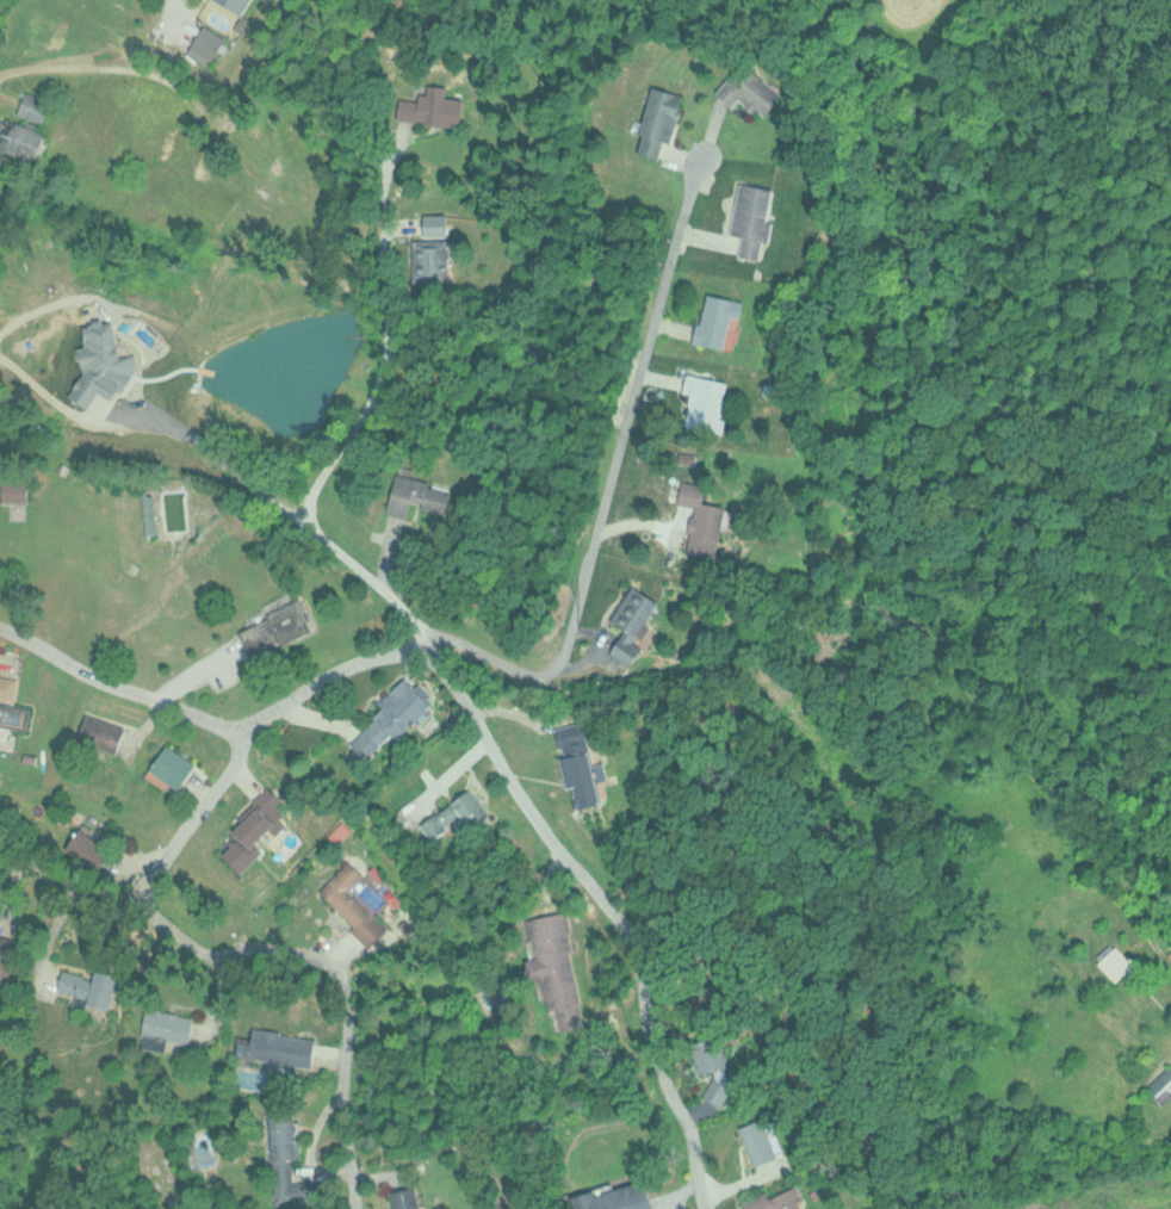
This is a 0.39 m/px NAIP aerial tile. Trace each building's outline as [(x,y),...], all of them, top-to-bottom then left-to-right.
[(242,11),(248,0),(222,0),(242,11)] [(765,118),(786,93),(746,58),(717,92),(734,106),(741,97),(765,118)] [(449,83),(430,82),(429,96),(407,94),(406,119),(465,123),(467,96),(449,95),(449,83)] [(682,92),(653,85),(637,152),(665,159),(682,92)] [(48,100),(25,91),(14,121),(3,117),(0,124),(0,146),(38,160),(47,135),(37,131),(48,100)] [(776,187),(741,181),(732,232),(743,234),(740,254),(764,258),(776,187)] [(452,238),(414,238),(414,281),(452,281),(452,238)] [(696,342),(728,349),(735,317),(742,318),(746,300),(706,291),(696,342)] [(691,396),(685,425),(718,432),(728,380),(688,373),(684,394),(691,396)] [(451,485),(397,474),(389,511),(443,522),(451,485)] [(29,481),(3,481),(3,501),(29,501),(29,481)] [(680,504),(693,505),(688,550),(719,554),(725,505),(705,503),(707,485),(682,482),(680,504)] [(156,532),(156,492),(146,492),(146,532),(156,532)] [(610,653),(633,666),(645,644),(638,640),(661,600),(632,583),(611,620),(625,628),(610,653)] [(240,627),(255,659),(324,627),(314,605),(307,609),(302,599),(240,627)] [(0,672),(0,728),(6,729),(6,726),(26,728),(28,707),(14,705),(17,674),(0,672)] [(411,678),(381,700),(386,708),(366,723),(383,746),(434,709),(411,678)] [(120,754),(129,728),(89,713),(79,740),(120,754)] [(587,720),(557,727),(578,810),(607,803),(587,720)] [(152,769),(181,789),(198,763),(168,744),(152,769)] [(235,832),(241,837),(225,853),(241,869),(285,824),(270,809),(279,799),(268,788),(264,792),(269,797),(235,832)] [(422,821),(434,840),(464,822),(469,830),(490,818),(474,790),(422,821)] [(357,924),(352,930),(371,947),(389,928),(349,891),(365,873),(350,859),(321,891),(357,924)] [(543,980),(552,1031),(585,1025),(565,911),(528,918),(535,957),(527,959),(531,983),(543,980)] [(19,939),(0,935),(0,984),(8,986),(19,939)] [(1119,980),(1136,966),(1120,947),(1103,961),(1119,980)] [(111,1008),(120,974),(98,968),(96,978),(63,969),(57,993),(111,1008)] [(196,1015),(147,1008),(143,1038),(192,1045),(196,1015)] [(251,1039),(237,1038),(235,1058),(293,1063),(296,1033),(252,1029),(251,1039)] [(723,1047),(708,1048),(708,1042),(695,1043),(697,1072),(725,1070),(723,1047)] [(1164,1105),(1170,1097),(1170,1065),(1147,1088),(1164,1105)] [(703,1091),(719,1106),(735,1090),(719,1074),(703,1091)] [(300,1113),(275,1113),(275,1168),(292,1168),(292,1159),(300,1159),(300,1113)] [(738,1128),(746,1154),(768,1147),(760,1121),(738,1128)] [(646,1180),(581,1198),(584,1208),(654,1208),(646,1180)] [(417,1186),(392,1192),(395,1208),(422,1208),(417,1186)] [(771,1197),(776,1208),(808,1208),(799,1186),(771,1197)]
